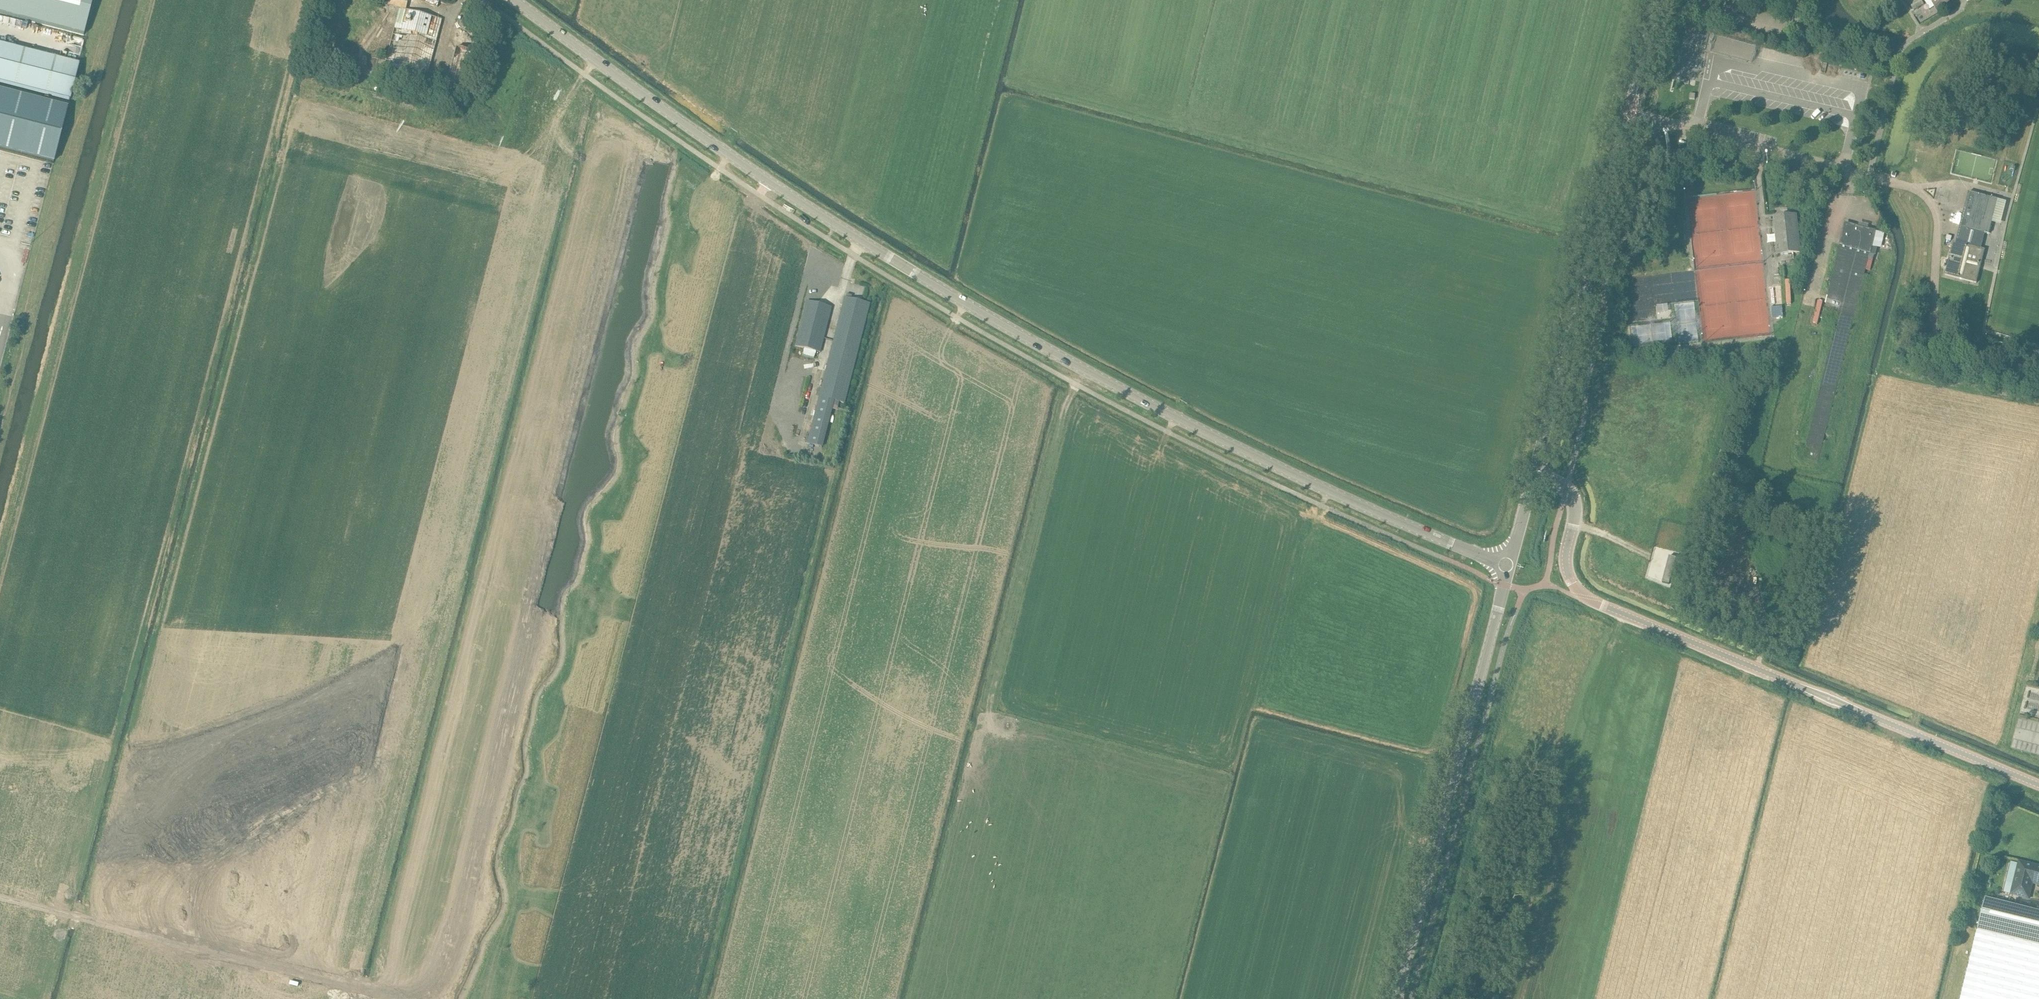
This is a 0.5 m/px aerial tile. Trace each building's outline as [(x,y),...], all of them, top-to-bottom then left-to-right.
[(83,35),(92,0),(0,0),(0,14),(83,35)] [(441,18),(406,11),(408,0),(383,0),(381,9),(397,12),(385,68),(417,75),(419,68),(430,70),(441,18)] [(1923,2),(1913,8),(1915,11),(1924,5),(1923,2)] [(69,100),(78,64),(0,44),(0,82),(69,100)] [(447,80),(463,84),(471,51),(455,47),(447,80)] [(67,108),(0,90),(0,148),(53,162),(67,108)] [(1960,227),(1965,228),(1962,240),(1974,242),(1977,231),(1989,234),(1998,200),(1979,195),(1978,196),(1969,194),(1969,192),(1960,227)] [(1774,217),(1775,227),(1776,232),(1781,232),(1783,254),(1800,252),(1796,215),(1774,217)] [(1875,231),(1845,224),(1825,308),(1839,312),(1804,458),(1819,461),(1870,253),(1875,254),(1877,247),(1871,246),(1875,231)] [(1985,250),(1953,242),(1945,275),(1977,283),(1985,250)] [(845,298),(842,311),(807,444),(822,447),(834,401),(844,404),(870,304),(851,299),(852,295),(846,294),(845,298)] [(1813,323),(1818,324),(1824,300),(1818,299),(1813,323)] [(795,346),(804,348),(802,357),(814,359),(816,351),(820,352),(832,308),(807,301),(795,346)] [(1772,319),(1783,318),(1782,307),(1771,308),(1772,319)] [(794,365),(793,369),(810,373),(811,369),(794,365)] [(1674,560),(1665,586),(1672,588),(1681,563),(1674,560)] [(2032,686),(2030,698),(2038,700),(2038,688),(2032,686)] [(2019,862),(2011,895),(2028,899),(2032,883),(2038,885),(2038,866),(2019,862)] [(1985,898),(1977,931),(1975,941),(1961,998),(2038,998),(2038,911),(1985,898)]
